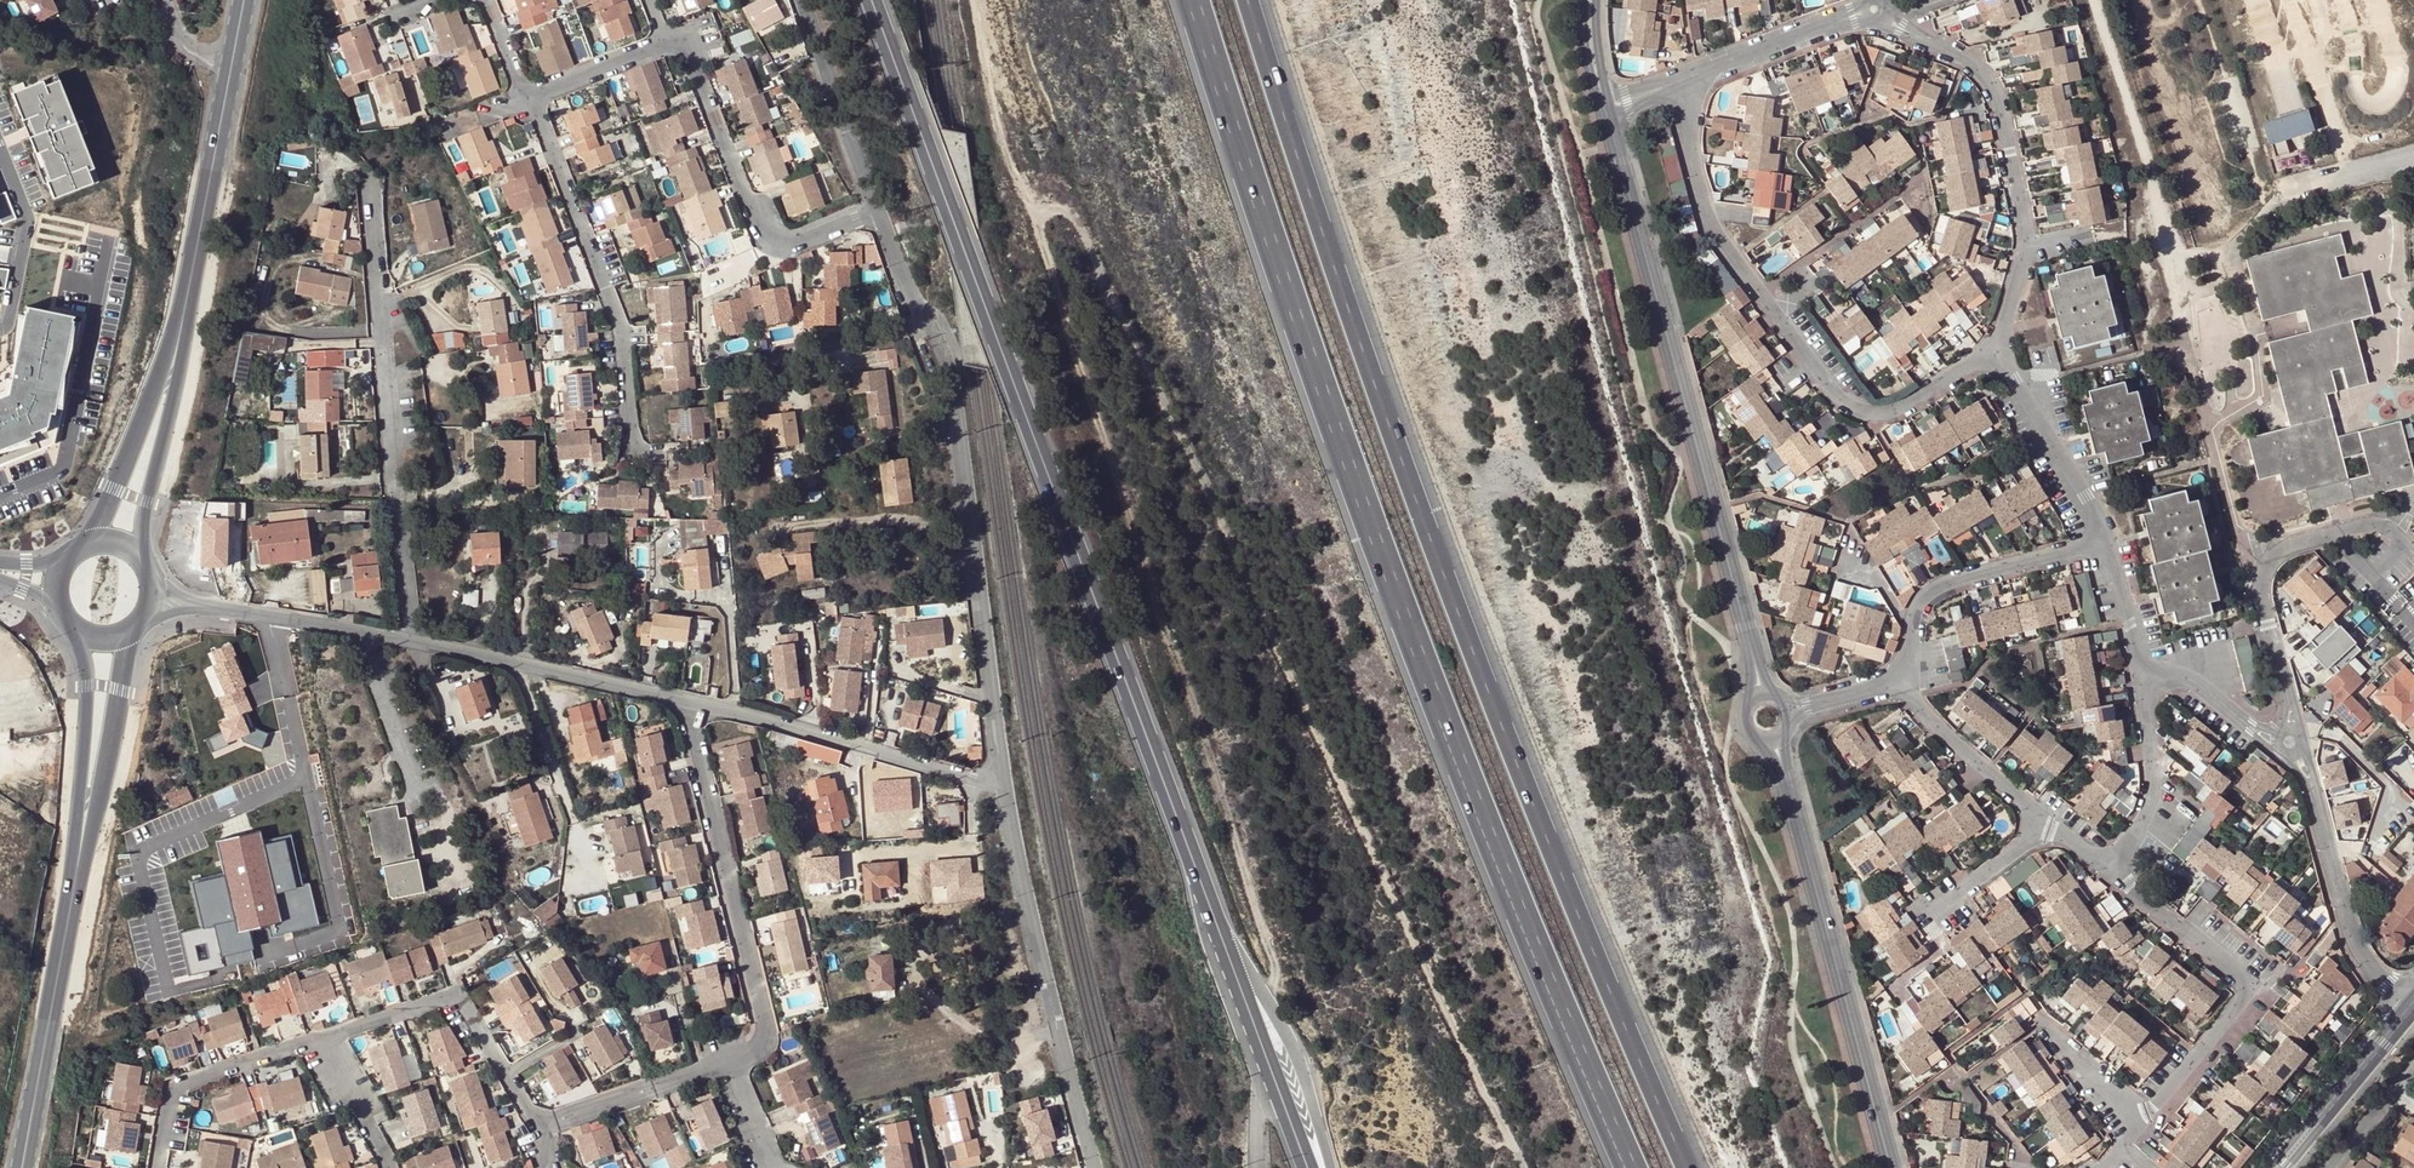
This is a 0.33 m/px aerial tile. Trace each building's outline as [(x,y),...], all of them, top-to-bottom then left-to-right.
[(36,21),(56,11),(51,0),(25,0),(36,21)] [(341,0),(332,0),(341,23),(345,22),(340,9),(344,8),(341,0)] [(344,8),(340,9),(345,22),(364,14),(359,2),(364,0),(341,0),(344,8)] [(541,0),(513,0),(516,10),(513,11),(516,21),(539,12),(536,2),(541,0)] [(572,9),(590,2),(589,0),(569,0),(570,1),(572,9)] [(630,31),(624,12),(619,14),(615,2),(620,1),(620,0),(597,0),(600,8),(592,11),(596,23),(600,22),(607,40),(630,31)] [(619,14),(624,12),(628,11),(624,0),(622,0),(620,1),(615,2),(619,14)] [(684,13),(710,3),(708,0),(679,0),(684,13)] [(759,32),(789,17),(780,0),(758,0),(746,6),(759,32)] [(1630,10),(1632,10),(1655,13),(1656,3),(1657,0),(1631,0),(1630,10)] [(1725,8),(1723,0),(1686,0),(1688,11),(1706,8),(1707,18),(1726,15),(1725,8)] [(1771,13),(1769,0),(1760,0),(1761,3),(1763,14),(1771,13)] [(1978,3),(1981,11),(1989,8),(1986,0),(1982,0),(1983,2),(1978,3)] [(1989,8),(2011,0),(1986,0),(1989,8)] [(2027,13),(2022,0),(2011,0),(1989,8),(1993,18),(1995,24),(2027,13)] [(1656,3),(1655,13),(1665,14),(1666,4),(1656,3)] [(1961,18),(1981,11),(1978,3),(1958,11),(1961,18)] [(1665,14),(1682,16),(1680,5),(1666,4),(1665,14)] [(455,57),(473,50),(469,38),(464,40),(459,25),(452,6),(427,16),(436,39),(440,51),(451,46),(455,57)] [(1728,29),(1736,27),(1733,7),(1725,8),(1726,15),(1728,29)] [(1981,11),(1984,21),(1993,18),(1989,8),(1981,11)] [(1654,30),(1654,22),(1655,13),(1632,10),(1630,27),(1634,28),(1631,55),(1656,58),(1660,30),(1654,30)] [(1981,11),(1961,18),(1965,28),(1984,21),(1981,11)] [(516,21),(519,29),(542,20),(539,12),(516,21)] [(1697,19),(1689,21),(1692,41),(1701,39),(1697,19)] [(542,77),(570,66),(553,21),(534,28),(541,48),(532,51),(542,77)] [(459,25),(464,40),(469,38),(463,23),(459,25)] [(365,24),(336,35),(338,41),(363,32),(369,49),(374,47),(365,24)] [(751,27),(732,36),(736,46),(756,38),(751,27)] [(2055,47),(2051,29),(2026,34),(2030,53),(2040,51),(2055,47)] [(379,63),(374,64),(369,49),(363,32),(338,41),(351,74),(355,72),(358,81),(383,72),(379,63)] [(2030,53),(2026,34),(2021,35),(2023,44),(2019,45),(2021,54),(2030,53)] [(431,40),(436,52),(440,51),(436,39),(431,40)] [(1895,55),(1870,45),(1873,64),(1882,67),(1873,90),(1890,96),(1899,73),(1890,69),(1895,55)] [(2021,54),(2019,45),(1998,49),(2000,59),(2010,57),(2021,54)] [(2040,51),(2044,68),(2052,66),(2068,63),(2065,46),(2055,47),(2040,51)] [(1853,55),(1852,51),(1850,47),(1833,54),(1833,55),(1835,60),(1836,61),(1853,55)] [(1853,55),(1836,61),(1838,69),(1845,86),(1862,79),(1862,77),(1870,74),(1860,48),(1852,51),(1853,55)] [(479,59),(475,49),(473,50),(455,57),(449,59),(453,70),(459,67),(471,98),(495,88),(483,57),(479,59)] [(2012,65),(2032,61),(2030,53),(2021,54),(2010,57),(2012,65)] [(414,73),(425,68),(421,57),(409,61),(409,62),(414,73)] [(735,102),(755,94),(741,59),(711,71),(717,86),(721,85),(724,94),(728,93),(732,103),(733,103),(735,102)] [(656,74),(650,60),(628,69),(645,115),(664,107),(661,99),(664,97),(656,74)] [(2081,79),(2078,61),(2068,63),(2052,66),(2056,84),(2062,83),(2081,79)] [(409,74),(414,73),(409,62),(405,64),(409,74)] [(1899,73),(1915,79),(1919,71),(1902,64),(1899,73)] [(1800,68),(1802,73),(1811,70),(1808,65),(1800,68)] [(1793,77),(1802,73),(1800,68),(1792,71),(1793,76),(1793,77)] [(2026,80),(2045,76),(2044,68),(2024,72),(2026,80)] [(1814,73),(1813,69),(1811,70),(1802,73),(1805,81),(1822,75),(1820,71),(1814,73)] [(1845,86),(1838,69),(1822,75),(1831,100),(1848,94),(1847,91),(1845,86)] [(1936,77),(1945,80),(1946,78),(1947,74),(1938,71),(1936,77)] [(58,72),(44,77),(46,82),(60,77),(58,72)] [(355,72),(351,74),(335,79),(339,88),(342,87),(349,84),(358,81),(355,72)] [(393,108),(396,117),(408,114),(402,95),(397,81),(395,72),(372,79),(379,103),(391,100),(393,108)] [(779,84),(783,83),(778,74),(777,72),(769,74),(774,86),(779,84)] [(1793,76),(1785,79),(1788,87),(1805,81),(1802,73),(1793,77),(1793,76)] [(1915,79),(1899,73),(1890,96),(1907,103),(1908,101),(1915,104),(1924,82),(1915,79)] [(1814,106),(1831,100),(1822,75),(1805,81),(1814,106)] [(1933,75),(1929,84),(1941,88),(1945,80),(1936,77),(1933,75)] [(1788,87),(1785,79),(1784,76),(1775,79),(1780,94),(1789,90),(1788,87)] [(40,149),(51,177),(48,178),(55,195),(94,180),(89,167),(95,165),(60,77),(46,82),(44,77),(13,90),(37,150),(40,149)] [(1762,89),(1766,85),(1749,78),(1746,86),(1751,93),(1758,92),(1762,89)] [(1941,88),(1940,92),(1947,95),(1953,81),(1946,78),(1945,80),(1941,88)] [(407,94),(402,79),(397,81),(402,95),(407,94)] [(1772,94),(1773,97),(1780,94),(1775,79),(1768,81),(1768,84),(1772,94)] [(1847,91),(1864,85),(1862,79),(1845,86),(1847,91)] [(1789,90),(1798,113),(1814,106),(1805,81),(1788,87),(1789,90)] [(1940,92),(1941,88),(1929,84),(1924,82),(1915,104),(1915,105),(1926,109),(1932,112),(1940,92)] [(784,95),(789,93),(783,83),(779,84),(784,95)] [(2069,99),(2066,99),(2062,83),(2056,84),(2037,88),(2040,105),(2048,104),(2049,112),(2034,115),(2036,125),(2052,122),(2073,118),(2069,99)] [(1762,89),(1765,97),(1772,94),(1768,84),(1766,85),(1762,89)] [(743,123),(745,129),(759,124),(770,120),(760,92),(755,94),(735,102),(739,113),(733,115),(736,126),(743,123)] [(1771,117),(1773,100),(1739,95),(1738,105),(1747,107),(1746,114),(1754,115),(1753,124),(1737,122),(1738,120),(1714,117),(1712,127),(1723,129),(1736,130),(1745,132),(1746,132),(1771,135),(1780,136),(1782,118),(1771,117)] [(1907,103),(1890,96),(1886,108),(1891,111),(1893,108),(1903,112),(1905,108),(1907,103)] [(1915,105),(1915,104),(1908,101),(1907,103),(1905,108),(1913,111),(1915,105)] [(596,120),(590,102),(564,112),(570,129),(566,130),(571,143),(573,142),(592,135),(588,123),(596,120)] [(1913,111),(1923,115),(1926,109),(1915,105),(1913,111)] [(688,109),(651,123),(661,148),(664,157),(674,153),(683,149),(680,141),(675,143),(674,138),(678,137),(696,130),(688,109)] [(566,130),(570,129),(564,112),(560,113),(566,130)] [(2053,130),(2057,147),(2065,146),(2081,143),(2078,125),(2085,124),(2083,115),(2073,118),(2052,122),(2053,130)] [(2311,128),(2307,115),(2281,123),(2285,136),(2311,128)] [(1965,124),(1963,116),(1945,119),(1938,121),(1941,138),(1966,133),(1965,124)] [(1667,119),(1653,123),(1684,241),(1699,236),(1667,119)] [(1974,122),(1965,124),(1966,133),(1975,131),(1974,122)] [(652,151),(661,148),(651,123),(643,126),(652,151)] [(745,137),(762,131),(759,124),(745,129),(742,130),(745,137)] [(493,159),(486,141),(480,126),(456,134),(469,168),(478,165),(482,174),(500,167),(501,166),(497,157),(493,159)] [(762,131),(745,137),(748,147),(751,146),(765,140),(771,138),(768,129),(762,131)] [(1736,130),(1723,129),(1723,138),(1735,140),(1736,130)] [(1736,130),(1735,140),(1744,141),(1745,132),(1736,130)] [(2043,132),(2046,149),(2057,147),(2053,130),(2043,132)] [(1966,133),(1968,142),(1976,141),(1975,131),(1966,133)] [(1743,168),(1748,168),(1757,170),(1777,172),(1778,153),(1769,152),(1771,135),(1746,132),(1745,132),(1744,141),(1743,150),(1750,151),(1749,159),(1734,157),(1733,166),(1743,168)] [(1885,141),(1882,137),(1868,147),(1888,175),(1889,177),(1897,172),(1894,169),(1916,154),(1900,132),(1885,141)] [(1966,133),(1941,138),(1944,155),(1969,151),(1968,142),(1966,133)] [(592,135),(573,142),(577,154),(580,152),(587,169),(613,160),(606,142),(597,146),(593,135),(592,135)] [(316,145),(330,143),(329,136),(316,137),(316,145)] [(751,155),(757,173),(761,185),(787,176),(782,163),(790,160),(785,145),(777,148),(773,137),(771,138),(765,140),(751,146),(754,154),(751,155)] [(490,139),(486,141),(493,159),(497,157),(490,139)] [(1888,175),(1868,147),(1862,139),(1847,150),(1855,162),(1841,172),(1842,174),(1855,192),(1870,182),(1865,175),(1872,169),(1881,181),(1888,175)] [(2093,159),(2090,142),(2081,143),(2065,146),(2069,164),(2093,159)] [(683,199),(709,189),(702,170),(699,171),(693,157),(697,156),(693,146),(683,149),(674,153),(678,162),(671,165),(683,199)] [(2061,166),(2063,165),(2069,164),(2065,146),(2057,147),(2059,156),(2061,166)] [(1969,151),(1944,155),(1948,172),(1973,168),(1969,151)] [(757,173),(751,155),(746,157),(753,174),(757,173)] [(693,157),(699,171),(702,170),(697,156),(693,157)] [(2038,160),(2040,170),(2061,166),(2059,156),(2038,160)] [(517,209),(519,208),(543,199),(544,199),(537,182),(534,183),(530,172),(532,171),(526,157),(501,166),(500,167),(506,180),(510,193),(503,195),(510,212),(517,209)] [(2075,190),(2099,185),(2093,159),(2069,164),(2073,182),(2075,190)] [(1842,206),(1857,195),(1855,192),(1842,174),(1841,172),(1833,162),(1826,167),(1832,176),(1824,181),(1827,184),(1842,205),(1842,206)] [(2069,164),(2063,165),(2066,183),(2073,182),(2069,164)] [(100,177),(95,165),(89,167),(94,179),(100,177)] [(1973,168),(1974,176),(1984,175),(1983,166),(1973,168)] [(1756,179),(1757,170),(1748,168),(1747,178),(1756,179)] [(1973,168),(1948,172),(1951,190),(1976,186),(1974,176),(1973,168)] [(464,170),(454,175),(458,183),(468,179),(464,170)] [(1755,206),(1771,208),(1790,211),(1791,192),(1781,191),(1782,173),(1777,172),(1757,170),(1756,179),(1755,188),(1762,189),(1761,197),(1746,196),(1745,205),(1755,206)] [(822,204),(810,173),(782,185),(785,194),(788,193),(789,194),(796,213),(797,214),(822,204)] [(503,195),(510,193),(506,180),(498,183),(503,195)] [(2075,190),(2076,198),(2078,207),(2102,203),(2099,185),(2075,190)] [(1951,190),(1955,209),(1979,204),(1978,194),(1976,186),(1951,190)] [(717,197),(713,188),(709,189),(683,199),(681,200),(685,211),(692,230),(696,239),(724,228),(716,206),(713,198),(717,197)] [(2,221),(17,215),(7,189),(0,191),(0,215),(2,221)] [(627,209),(619,190),(597,198),(603,218),(601,219),(604,229),(625,221),(621,211),(627,209)] [(1978,194),(1979,204),(1989,202),(1987,193),(1978,194)] [(780,197),(787,216),(796,213),(789,194),(780,197)] [(1904,200),(1901,195),(1894,200),(1898,204),(1904,200)] [(601,219),(603,218),(597,198),(590,201),(597,220),(601,219)] [(2078,207),(2076,198),(2068,200),(2069,209),(2078,207)] [(517,209),(521,220),(530,242),(523,245),(527,253),(530,252),(553,243),(549,235),(555,233),(543,199),(519,208),(517,209)] [(1898,204),(1894,200),(1887,206),(1890,210),(1898,204)] [(2069,209),(2068,200),(2047,204),(2049,213),(2069,209)] [(1989,202),(1979,204),(1981,212),(1996,209),(1995,201),(1989,202)] [(411,208),(417,233),(420,246),(414,247),(417,257),(439,252),(437,241),(444,239),(435,202),(411,208)] [(2106,220),(2102,203),(2078,207),(2080,217),(2082,225),(2106,220)] [(1813,226),(1823,218),(1812,204),(1765,237),(1770,244),(1787,233),(1795,227),(1800,233),(1792,239),(1803,254),(1823,240),(1813,226)] [(1771,208),(1755,206),(1753,223),(1769,225),(1771,208)] [(2069,209),(2071,218),(2080,217),(2078,207),(2069,209)] [(2049,213),(2051,223),(2071,218),(2069,209),(2049,213)] [(323,254),(337,257),(346,215),(321,210),(317,225),(314,238),(311,237),(308,251),(323,254)] [(1986,237),(1991,220),(1960,210),(1957,218),(1950,215),(1945,233),(1969,241),(1972,232),(1974,223),(1984,226),(1982,235),(1986,237)] [(681,213),(688,232),(692,230),(685,211),(681,213)] [(625,221),(629,231),(634,229),(640,245),(646,243),(653,259),(674,251),(669,238),(665,240),(657,220),(651,222),(647,213),(625,221)] [(1904,244),(1919,233),(1903,213),(1889,224),(1904,244)] [(1942,213),(1936,230),(1945,233),(1950,215),(1942,213)] [(1876,220),(1873,216),(1865,222),(1868,226),(1876,220)] [(523,245),(530,242),(521,220),(515,222),(523,245)] [(1868,226),(1865,222),(1859,227),(1862,231),(1868,226)] [(1974,223),(1972,232),(1982,235),(1984,226),(1974,223)] [(1874,234),(1889,254),(1904,244),(1889,224),(1874,234)] [(1868,226),(1862,231),(1868,239),(1874,234),(1868,226)] [(1795,227),(1787,233),(1792,239),(1800,233),(1795,227)] [(1927,246),(1940,250),(1945,233),(1936,230),(1932,228),(1929,236),(1927,246)] [(640,245),(634,229),(629,231),(635,247),(640,245)] [(414,247),(420,246),(417,233),(411,235),(414,247)] [(1969,241),(1945,233),(1940,250),(1964,258),(1969,241)] [(1889,254),(1874,234),(1868,239),(1860,245),(1874,265),(1889,254)] [(2368,385),(2351,323),(2372,317),(2361,276),(2340,281),(2335,259),(2345,257),(2339,236),(2245,260),(2261,323),(2303,313),(2309,334),(2267,345),(2288,428),(2247,440),(2258,482),(2279,477),(2284,498),(2305,492),(2348,481),(2343,461),(2337,440),(2331,416),(2326,397),(2336,394),(2331,373),(2341,370),(2347,391),(2368,385)] [(1846,242),(1843,238),(1836,243),(1839,247),(1846,242)] [(447,250),(444,239),(437,241),(439,252),(447,250)] [(1788,247),(1796,259),(1801,255),(1803,254),(1792,239),(1788,241),(1788,247)] [(553,243),(530,252),(545,292),(571,282),(559,253),(562,252),(558,241),(553,243)] [(1846,242),(1839,247),(1845,255),(1853,249),(1847,241),(1846,242)] [(1977,251),(1979,243),(1969,241),(1964,258),(1974,261),(1977,251)] [(362,256),(361,244),(344,243),(344,255),(362,256)] [(653,259),(646,243),(640,245),(647,262),(653,259)] [(1860,275),(1845,255),(1839,247),(1836,243),(1829,248),(1836,257),(1839,260),(1831,266),(1833,268),(1846,285),(1860,275)] [(1732,302),(1733,301),(1740,296),(1745,293),(1708,244),(1695,253),(1732,302)] [(278,247),(263,245),(261,251),(276,254),(278,247)] [(1874,265),(1860,245),(1853,249),(1845,255),(1860,275),(1874,265)] [(824,268),(826,290),(839,289),(843,289),(851,288),(850,273),(850,268),(854,267),(862,267),(861,248),(853,249),(853,254),(831,255),(831,267),(824,268)] [(1977,251),(1974,261),(1993,267),(1996,257),(1977,251)] [(810,253),(800,257),(800,264),(812,259),(810,253)] [(321,264),(343,269),(346,259),(337,257),(323,254),(321,264)] [(824,268),(831,267),(831,255),(823,256),(824,268)] [(1839,260),(1836,257),(1828,262),(1831,266),(1839,260)] [(346,259),(343,269),(343,272),(349,273),(352,261),(346,259)] [(1831,266),(1828,262),(1815,271),(1820,278),(1833,268),(1831,266)] [(2054,286),(2066,335),(2073,333),(2076,345),(2111,336),(2108,324),(2113,323),(2100,273),(2095,275),(2092,263),(2057,272),(2060,285),(2054,286)] [(10,266),(0,265),(0,285),(6,286),(10,266)] [(319,273),(300,269),(295,295),(313,299),(312,301),(345,309),(350,283),(318,276),(319,273)] [(1946,269),(1931,280),(1934,285),(1960,320),(1965,328),(1973,322),(1955,298),(1962,293),(1968,302),(1983,291),(1967,270),(1954,279),(1946,269)] [(697,302),(703,299),(701,272),(695,275),(691,276),(694,303),(697,302)] [(2100,273),(2113,323),(2118,321),(2105,272),(2100,273)] [(1860,275),(1846,285),(1850,292),(1864,281),(1860,275)] [(1911,314),(1926,336),(1941,325),(1937,318),(1943,314),(1952,326),(1960,320),(1934,285),(1919,296),(1925,304),(1911,314)] [(2066,335),(2054,286),(2050,287),(2062,336),(2066,335)] [(688,323),(685,287),(655,289),(657,304),(662,303),(664,325),(659,326),(659,335),(684,333),(686,332),(685,323),(688,323)] [(760,288),(750,290),(750,292),(754,308),(763,306),(767,327),(794,322),(788,288),(762,294),(760,288)] [(839,302),(839,289),(826,290),(816,290),(817,301),(812,301),(813,312),(805,313),(808,329),(815,329),(815,327),(837,326),(835,307),(835,302),(839,302)] [(1972,307),(1987,296),(1983,291),(1968,302),(1972,307)] [(754,308),(750,292),(742,293),(743,300),(717,305),(721,327),(723,327),(726,338),(750,333),(749,329),(746,315),(755,313),(754,309),(754,308)] [(1745,302),(1749,299),(1745,293),(1740,296),(1745,302)] [(1829,310),(1817,294),(1810,299),(1822,315),(1829,310)] [(476,304),(482,335),(506,332),(501,300),(476,304)] [(1733,301),(1732,302),(1712,316),(1723,330),(1719,333),(1730,348),(1760,326),(1754,318),(1748,322),(1743,326),(1738,320),(1743,316),(1733,301)] [(1847,318),(1861,307),(1858,302),(1843,313),(1847,318)] [(9,390),(0,394),(0,462),(55,440),(71,363),(66,362),(74,318),(73,317),(74,314),(76,314),(76,313),(27,303),(27,304),(29,304),(28,308),(26,308),(9,390)] [(579,314),(578,305),(556,307),(556,315),(562,315),(566,352),(589,350),(585,313),(579,314)] [(717,328),(721,327),(717,305),(712,306),(717,328)] [(1900,359),(1907,369),(1914,364),(1905,351),(1912,346),(1908,340),(1915,335),(1919,341),(1924,347),(1931,342),(1926,336),(1911,314),(1905,306),(1890,317),(1891,319),(1896,326),(1882,335),(1895,352),(1900,359)] [(893,307),(872,312),(875,324),(896,319),(893,307)] [(1847,318),(1843,313),(1828,323),(1844,345),(1858,336),(1860,337),(1875,326),(1861,307),(1847,318)] [(755,313),(746,315),(749,329),(757,328),(755,313)] [(1743,326),(1748,322),(1743,316),(1738,320),(1743,326)] [(74,318),(66,362),(71,363),(81,319),(74,318)] [(1878,329),(1882,335),(1896,326),(1891,319),(1878,329)] [(1710,329),(1705,322),(1690,333),(1693,336),(1697,333),(1700,337),(1710,329)] [(1755,374),(1765,366),(1776,359),(1765,344),(1759,348),(1754,341),(1759,337),(1766,333),(1760,326),(1730,348),(1741,362),(1744,359),(1755,374)] [(249,383),(254,346),(286,351),(288,336),(244,330),(237,381),(249,383)] [(455,347),(452,332),(444,334),(447,349),(455,347)] [(508,344),(506,332),(482,335),(484,347),(489,347),(508,344)] [(684,333),(659,335),(660,347),(665,347),(668,381),(674,381),(686,380),(691,379),(688,343),(685,343),(684,333)] [(1919,341),(1915,335),(1908,340),(1912,346),(1919,341)] [(1759,348),(1765,344),(1759,337),(1754,341),(1759,348)] [(1939,338),(1932,343),(1934,347),(1942,342),(1939,338)] [(498,356),(517,353),(515,342),(508,344),(489,347),(490,357),(498,356)] [(1787,350),(1782,342),(1781,343),(1777,346),(1783,353),(1787,350)] [(877,353),(878,364),(888,363),(889,371),(897,371),(895,351),(877,353)] [(345,352),(305,352),(305,368),(345,368),(345,352)] [(500,365),(525,362),(523,352),(517,353),(498,356),(500,365)] [(1900,359),(1895,352),(1889,356),(1894,364),(1900,359)] [(502,400),(530,395),(525,362),(500,365),(496,366),(502,400)] [(1758,381),(1770,373),(1765,366),(1755,374),(1733,390),(1744,403),(1736,410),(1746,423),(1782,398),(1777,392),(1776,390),(1769,396),(1764,399),(1760,393),(1764,389),(1758,381)] [(1914,379),(1907,369),(1900,373),(1907,384),(1914,379)] [(879,433),(892,431),(884,372),(851,376),(854,397),(866,396),(870,421),(877,420),(879,433)] [(304,374),(305,412),(298,412),(298,424),(299,424),(308,424),(312,424),(325,424),(338,424),(337,394),(330,394),(330,373),(304,374)] [(595,411),(592,375),(567,377),(569,395),(571,413),(566,413),(566,423),(574,422),(587,421),(588,421),(587,412),(595,411)] [(2185,377),(2173,381),(2176,391),(2189,388),(2185,377)] [(2141,440),(2147,439),(2134,390),(2129,391),(2126,380),(2091,389),(2094,400),(2088,402),(2101,450),(2106,449),(2109,461),(2144,452),(2141,440)] [(1764,399),(1769,396),(1764,389),(1760,393),(1764,399)] [(2134,390),(2147,439),(2151,438),(2139,389),(2134,390)] [(1999,415),(1988,396),(1964,410),(1978,432),(1993,423),(1991,420),(1999,415)] [(1782,398),(1746,423),(1757,439),(1765,433),(1775,447),(1796,432),(1785,418),(1781,421),(1775,414),(1787,405),(1782,398)] [(1949,401),(1941,406),(1944,410),(1951,406),(1949,401)] [(741,414),(740,402),(714,406),(716,418),(741,414)] [(2084,403),(2096,451),(2101,450),(2088,402),(2084,403)] [(1951,406),(1944,410),(1949,419),(1956,415),(1951,406)] [(704,440),(702,409),(679,411),(680,425),(682,442),(704,440)] [(1978,432),(1964,410),(1956,415),(1949,419),(1962,441),(1978,432)] [(679,411),(669,411),(671,425),(680,425),(679,411)] [(1935,416),(1932,411),(1925,415),(1928,420),(1935,416)] [(801,444),(796,413),(767,417),(772,448),(801,444)] [(1928,420),(1925,415),(1917,420),(1920,425),(1928,420)] [(1802,416),(1798,419),(1804,426),(1808,423),(1802,416)] [(1933,428),(1940,424),(1935,416),(1928,420),(1933,428)] [(1933,428),(1946,450),(1962,441),(1949,419),(1940,424),(1933,428)] [(588,428),(587,421),(574,422),(575,429),(588,428)] [(1834,449),(1838,446),(1833,438),(1821,447),(1815,440),(1810,443),(1805,436),(1810,433),(1817,429),(1811,421),(1808,423),(1804,426),(1796,432),(1775,447),(1796,476),(1834,449)] [(574,422),(566,423),(567,430),(575,429),(574,422)] [(2357,434),(2363,456),(2369,476),(2348,481),(2354,502),(2413,486),(2413,475),(2410,459),(2405,440),(2413,438),(2413,435),(2411,424),(2401,427),(2400,423),(2357,434)] [(301,474),(315,473),(315,479),(328,479),(325,424),(312,424),(308,424),(308,437),(299,437),(301,474)] [(299,424),(299,437),(308,437),(308,424),(299,424)] [(1946,450),(1933,428),(1917,437),(1931,459),(1946,450)] [(1858,476),(1891,457),(1886,448),(1873,455),(1869,449),(1863,452),(1858,444),(1872,436),(1867,429),(1838,446),(1834,449),(1843,464),(1849,460),(1858,476)] [(556,435),(559,462),(593,459),(593,464),(604,463),(602,445),(592,446),(590,432),(556,435)] [(1810,443),(1815,440),(1810,433),(1805,436),(1810,443)] [(2357,434),(2337,440),(2343,461),(2363,456),(2357,434)] [(1898,438),(1890,443),(1907,473),(1931,459),(1917,437),(1903,446),(1898,438)] [(534,488),(535,442),(499,441),(499,454),(505,454),(505,474),(498,474),(497,486),(513,486),(513,481),(524,482),(524,487),(534,488)] [(811,462),(812,462),(819,461),(819,460),(818,452),(810,453),(811,462)] [(882,460),(886,505),(915,503),(911,458),(882,460)] [(704,471),(704,468),(703,460),(678,462),(679,472),(668,473),(670,491),(680,490),(680,485),(691,484),(691,494),(707,492),(715,492),(713,470),(704,471)] [(2022,469),(2030,464),(2027,460),(2019,464),(2022,469)] [(2027,477),(2035,473),(2030,464),(2022,469),(2027,477)] [(718,467),(712,467),(713,470),(715,492),(715,496),(721,496),(718,467)] [(2006,478),(2015,473),(2012,469),(2004,473),(2006,478)] [(481,485),(496,485),(496,470),(481,470),(481,485)] [(2011,487),(2019,482),(2015,473),(2006,478),(2011,487)] [(2032,505),(2048,496),(2035,473),(2027,477),(2019,482),(2032,505)] [(1999,483),(1996,478),(1989,482),(1992,487),(1999,483)] [(2311,513),(2354,502),(2348,481),(2305,492),(2311,513)] [(2004,491),(2017,514),(2032,505),(2019,482),(2011,487),(2004,491)] [(1996,495),(2004,491),(1999,483),(1992,487),(1996,495)] [(619,490),(599,489),(598,508),(634,510),(648,511),(649,491),(639,491),(639,484),(619,484),(619,490)] [(1766,492),(1772,494),(1776,491),(1773,487),(1768,486),(1766,492)] [(1993,510),(1988,501),(1980,488),(1956,502),(1970,524),(1993,510)] [(2190,500),(2187,488),(2150,498),(2153,509),(2149,511),(2161,560),(2203,549),(2207,548),(2194,499),(2190,500)] [(1949,506),(1933,516),(1939,526),(1946,537),(1946,538),(1970,524),(1956,502),(1950,491),(1943,495),(1949,506)] [(2004,491),(1996,495),(1988,501),(1993,510),(2001,523),(2017,514),(2004,491)] [(2194,499),(2207,548),(2212,547),(2199,497),(2194,499)] [(245,502),(205,501),(191,565),(225,566),(226,519),(244,519),(245,502)] [(1921,533),(1924,536),(1939,526),(1933,516),(1927,505),(1911,514),(1904,503),(1889,512),(1904,536),(1911,532),(1918,528),(1921,533)] [(257,540),(260,564),(311,559),(307,522),(320,522),(319,511),(304,510),(266,514),(267,525),(249,527),(251,540),(257,540)] [(648,520),(648,511),(634,510),(633,519),(648,520)] [(1826,518),(1801,510),(1796,526),(1784,522),(1779,540),(1835,556),(1837,549),(1835,548),(1814,541),(1809,540),(1812,532),(1816,533),(1820,534),(1826,518)] [(319,511),(320,522),(363,523),(363,511),(319,511)] [(2161,560),(2149,511),(2144,512),(2157,561),(2161,560)] [(1892,552),(1888,545),(1896,541),(1904,536),(1889,512),(1873,521),(1879,533),(1865,541),(1878,563),(1894,554),(1892,552)] [(705,534),(723,532),(721,521),(704,521),(705,534)] [(721,521),(723,532),(731,532),(729,522),(721,521)] [(1911,532),(1915,537),(1921,533),(1918,528),(1911,532)] [(799,563),(800,575),(816,572),(812,542),(818,541),(816,531),(794,535),(796,544),(791,545),(793,554),(786,555),(783,548),(758,558),(767,579),(791,569),(790,565),(799,563)] [(500,564),(498,532),(470,534),(472,566),(500,564)] [(1904,536),(1909,545),(1916,540),(1915,537),(1911,532),(1904,536)] [(607,535),(607,533),(558,533),(558,557),(607,557),(607,555),(607,535)] [(711,588),(705,534),(681,537),(687,590),(711,588)] [(619,555),(620,535),(607,535),(607,555),(619,555)] [(1901,550),(1909,545),(1904,536),(1896,541),(1900,548),(1901,550)] [(260,564),(257,540),(251,540),(253,565),(260,564)] [(1784,580),(1804,586),(1810,567),(1807,566),(1802,565),(1805,557),(1809,558),(1830,564),(1832,565),(1835,556),(1779,540),(1773,556),(1785,561),(1780,578),(1784,580)] [(1925,546),(1921,548),(1916,540),(1909,545),(1919,562),(1926,558),(1928,551),(1925,546)] [(1888,545),(1892,552),(1900,548),(1896,541),(1888,545)] [(786,555),(793,554),(791,545),(783,548),(786,555)] [(1901,550),(1911,567),(1919,562),(1909,545),(1901,550)] [(2215,598),(2220,597),(2207,548),(2203,549),(2215,598)] [(2213,611),(2210,600),(2215,598),(2203,549),(2161,560),(2157,561),(2169,610),(2175,608),(2177,619),(2213,611)] [(379,591),(375,554),(349,557),(353,593),(379,591)] [(2153,563),(2165,610),(2169,610),(2157,561),(2153,563)] [(2290,596),(2294,593),(2298,589),(2303,595),(2299,599),(2325,628),(2332,622),(2345,610),(2318,581),(2315,584),(2310,578),(2320,569),(2314,562),(2284,590),(2290,596)] [(2082,607),(2086,625),(2102,621),(2090,570),(2074,574),(2082,607)] [(324,571),(309,572),(311,605),(326,604),(324,571)] [(2050,590),(2051,596),(2056,613),(2066,610),(2082,607),(2074,574),(2064,576),(2066,584),(2049,588),(2050,590)] [(1849,600),(1854,584),(1837,579),(1832,594),(1849,600)] [(1792,601),(1787,617),(1799,621),(1811,625),(1816,607),(1807,604),(1812,588),(1804,586),(1784,580),(1779,597),(1792,601)] [(2000,591),(1998,581),(1992,583),(1994,593),(2000,591)] [(2031,590),(2040,588),(2039,582),(2030,584),(2031,590)] [(610,595),(628,597),(627,585),(612,583),(610,595)] [(632,584),(631,597),(645,599),(646,585),(632,584)] [(1896,593),(1904,606),(1915,589),(1911,584),(1896,593)] [(2021,586),(2012,588),(2014,594),(2023,592),(2021,586)] [(2050,590),(2041,592),(2040,588),(2031,590),(2034,600),(2051,596),(2050,590)] [(2294,593),(2299,599),(2303,595),(2298,589),(2294,593)] [(2004,597),(2003,590),(2000,591),(1994,593),(1996,599),(2004,597)] [(2034,600),(2040,625),(2058,620),(2056,613),(2051,596),(2034,600)] [(840,614),(838,600),(828,602),(830,615),(840,614)] [(1857,620),(1862,603),(1854,600),(1849,617),(1857,620)] [(2040,625),(2034,600),(2016,604),(2022,629),(2040,625)] [(820,617),(830,615),(828,602),(818,603),(820,617)] [(1839,633),(1856,639),(1867,642),(1873,625),(1878,627),(1882,628),(1887,610),(1862,603),(1857,620),(1849,617),(1845,616),(1839,633)] [(598,614),(594,604),(571,614),(583,640),(588,638),(592,648),(587,650),(591,659),(612,650),(609,641),(614,639),(603,612),(598,614)] [(903,613),(913,612),(912,604),(901,606),(903,613)] [(1998,608),(2005,634),(2022,629),(2016,604),(1998,608)] [(2382,607),(2378,611),(2388,622),(2393,618),(2382,607)] [(1979,641),(1987,639),(2005,634),(1998,608),(1973,615),(1979,641)] [(1771,613),(1761,609),(1766,626),(1774,624),(1771,613)] [(2058,620),(2067,617),(2066,610),(2056,613),(2058,620)] [(652,637),(704,643),(705,634),(711,635),(712,621),(695,619),(695,622),(691,621),(691,618),(654,614),(653,623),(644,622),(643,623),(641,643),(641,644),(651,645),(652,637)] [(1958,632),(1943,636),(1951,670),(1962,668),(1967,666),(1962,645),(1979,641),(1973,615),(1955,619),(1958,632)] [(843,628),(839,662),(863,665),(867,632),(868,621),(848,619),(847,629),(843,628)] [(1893,632),(1897,634),(1901,634),(1902,627),(1897,619),(1894,621),(1893,632)] [(909,644),(910,652),(930,650),(949,648),(946,621),(897,626),(899,645),(909,644)] [(1853,648),(1856,639),(1839,633),(1811,625),(1799,621),(1794,638),(1807,642),(1802,660),(1830,668),(1836,650),(1827,648),(1828,644),(1837,647),(1838,643),(1853,648)] [(2325,628),(2310,643),(2316,650),(2311,654),(2327,671),(2332,667),(2338,673),(2360,652),(2332,622),(2325,628)] [(1867,642),(1873,644),(1878,627),(1873,625),(1867,642)] [(2099,641),(2120,637),(2119,628),(2098,632),(2099,641)] [(2099,641),(2098,632),(2089,633),(2090,642),(2099,641)] [(773,646),(776,667),(798,665),(797,659),(796,643),(800,643),(798,633),(779,635),(780,645),(773,646)] [(2090,642),(2089,633),(2063,638),(2066,655),(2091,651),(2090,642)] [(2250,634),(2235,638),(2247,688),(2263,684),(2250,634)] [(1885,647),(1891,649),(1895,650),(1900,640),(1896,638),(1890,637),(1885,647)] [(1856,639),(1853,648),(1878,656),(1881,646),(1876,645),(1873,644),(1867,642),(1856,639)] [(2102,658),(2123,655),(2121,647),(2117,647),(2101,649),(2102,658)] [(2093,660),(2102,658),(2101,649),(2091,651),(2093,660)] [(930,657),(930,650),(910,652),(910,659),(930,657)] [(2093,660),(2091,651),(2066,655),(2069,673),(2094,669),(2093,660)] [(2413,712),(2413,687),(2412,685),(2413,684),(2413,679),(2394,658),(2380,671),(2391,682),(2375,698),(2401,725),(2413,712)] [(798,665),(776,667),(779,689),(786,689),(787,698),(806,696),(805,686),(801,686),(799,671),(798,665)] [(2105,675),(2104,667),(2094,669),(2097,687),(2107,685),(2105,675)] [(2325,688),(2334,697),(2341,706),(2335,712),(2353,731),(2369,717),(2351,697),(2364,685),(2348,667),(2325,688)] [(2333,678),(2338,673),(2332,667),(2327,671),(2333,678)] [(1951,670),(1954,681),(1964,678),(1962,668),(1951,670)] [(2094,669),(2069,673),(2072,691),(2097,687),(2094,669)] [(838,670),(833,712),(859,715),(864,674),(858,673),(838,670)] [(2107,685),(2123,682),(2127,682),(2126,672),(2105,675),(2107,685)] [(1983,685),(1986,682),(1978,676),(1975,679),(1983,685)] [(490,707),(480,680),(454,690),(466,722),(485,715),(484,710),(490,707)] [(2375,691),(2371,686),(2361,697),(2365,701),(2375,691)] [(1984,699),(1970,687),(1966,691),(1953,706),(1968,717),(1984,699)] [(2097,687),(2072,691),(2075,707),(2084,706),(2100,704),(2097,687)] [(2113,702),(2130,699),(2129,690),(2108,693),(2109,702),(2113,702)] [(917,730),(918,728),(936,733),(943,708),(910,698),(901,725),(917,730)] [(1988,734),(2004,715),(1984,699),(1968,717),(1988,734)] [(2096,722),(2116,719),(2113,702),(2109,702),(2100,704),(2084,706),(2085,724),(2096,722)] [(980,705),(973,703),(972,714),(981,714),(980,705)] [(2017,714),(2021,710),(2014,704),(2010,708),(2017,714)] [(590,708),(592,714),(604,710),(602,705),(590,708)] [(586,758),(587,763),(615,755),(610,741),(603,743),(598,729),(595,718),(594,718),(592,714),(590,708),(569,715),(572,725),(568,726),(574,745),(579,760),(586,758)] [(595,718),(598,729),(609,725),(604,710),(592,714),(594,718),(595,718)] [(2401,725),(2410,733),(2413,729),(2413,712),(2401,725)] [(2222,735),(2195,714),(2190,721),(2196,726),(2186,740),(2188,742),(2205,756),(2222,735)] [(1988,734),(2002,745),(2018,726),(2004,715),(1988,734)] [(2374,723),(2369,717),(2353,731),(2358,737),(2374,723)] [(2122,718),(2116,719),(2096,722),(2099,740),(2103,739),(2104,748),(2111,748),(2127,745),(2122,718)] [(1874,755),(1880,750),(1869,735),(1864,739),(1853,725),(1835,738),(1846,754),(1850,751),(1860,764),(1874,755)] [(1888,744),(1904,732),(1899,725),(1883,737),(1888,744)] [(2024,758),(2026,755),(2031,751),(2044,762),(2060,742),(2062,740),(2048,728),(2040,738),(2026,727),(2011,746),(2024,758)] [(936,733),(918,728),(917,730),(935,736),(936,733)] [(752,733),(743,730),(741,737),(751,739),(752,733)] [(224,731),(208,738),(213,749),(229,741),(224,731)] [(769,744),(839,764),(843,751),(772,732),(769,744)] [(1900,781),(1901,780),(1920,766),(1914,758),(1909,751),(1907,752),(1902,756),(1898,749),(1902,746),(1910,740),(1904,732),(1888,744),(1880,750),(1874,755),(1885,770),(1889,767),(1900,781)] [(666,746),(664,747),(668,763),(674,762),(668,734),(663,735),(666,746)] [(664,764),(668,763),(664,747),(666,746),(663,735),(640,740),(646,768),(644,769),(646,781),(667,776),(664,764)] [(2044,762),(2058,773),(2074,754),(2060,742),(2044,762)] [(2205,756),(2188,742),(2182,750),(2198,763),(2205,756)] [(751,743),(726,750),(730,763),(726,764),(727,770),(730,782),(733,781),(736,795),(755,790),(763,788),(759,776),(757,777),(752,759),(755,758),(751,743)] [(575,762),(579,760),(574,745),(570,746),(575,762)] [(2113,764),(2129,761),(2127,745),(2111,748),(2113,764)] [(1902,756),(1907,752),(1902,746),(1898,749),(1902,756)] [(2260,746),(2255,751),(2249,758),(2255,763),(2260,766),(2255,772),(2250,769),(2238,783),(2258,799),(2269,786),(2273,789),(2284,774),(2267,761),(2272,755),(2260,746)] [(970,748),(970,760),(984,760),(984,748),(970,748)] [(726,764),(730,763),(726,750),(719,751),(724,771),(727,770),(726,764)] [(1931,758),(1925,750),(1921,753),(1927,761),(1931,758)] [(2031,751),(2026,755),(2033,761),(2031,763),(2038,769),(2044,762),(2031,751)] [(1914,758),(1920,766),(1927,761),(1921,753),(1914,758)] [(631,769),(627,754),(615,756),(618,772),(631,769)] [(2205,756),(2198,763),(2193,770),(2200,775),(2212,762),(2205,756)] [(1931,758),(1927,761),(1920,766),(1901,780),(1912,795),(1915,793),(1925,806),(1946,791),(1935,776),(1930,780),(1925,773),(1937,764),(1932,757),(1931,758)] [(2125,776),(2105,761),(2093,775),(2111,789),(2113,791),(2125,776)] [(2038,769),(2045,775),(2052,781),(2058,773),(2044,762),(2038,769)] [(2200,775),(2208,781),(2215,787),(2220,791),(2231,777),(2226,773),(2212,762),(2200,775)] [(2028,767),(2035,773),(2038,769),(2031,763),(2028,767)] [(2260,766),(2255,763),(2250,769),(2255,772),(2260,766)] [(2318,770),(2324,792),(2347,785),(2341,764),(2318,770)] [(2226,773),(2231,777),(2237,770),(2232,766),(2226,773)] [(2201,788),(2208,781),(2200,775),(2193,770),(2191,768),(2185,776),(2201,788)] [(2035,773),(2042,779),(2045,775),(2038,769),(2035,773)] [(2100,802),(2111,789),(2093,775),(2083,788),(2087,792),(2075,806),(2096,823),(2108,809),(2107,808),(2100,802)] [(666,831),(693,825),(684,787),(670,790),(667,776),(646,781),(650,796),(653,795),(657,794),(662,813),(666,831)] [(1950,778),(1954,785),(1958,783),(1953,776),(1950,778)] [(847,816),(840,792),(835,793),(831,794),(827,782),(826,778),(807,783),(808,788),(805,789),(808,802),(812,801),(821,831),(842,825),(840,818),(847,816)] [(2203,801),(2215,787),(2208,781),(2201,788),(2195,795),(2203,801)] [(506,791),(527,847),(553,838),(545,815),(542,816),(537,802),(540,802),(537,793),(534,794),(529,783),(506,791)] [(2209,806),(2219,813),(2223,817),(2235,803),(2220,791),(2215,787),(2203,801),(2209,806)] [(168,796),(172,805),(190,796),(187,788),(168,796)] [(2111,789),(2100,802),(2107,808),(2112,802),(2118,795),(2113,791),(2111,789)] [(747,827),(750,840),(774,834),(765,798),(758,800),(755,790),(736,795),(739,805),(741,804),(747,827)] [(2120,797),(2134,807),(2138,797),(2133,793),(2131,791),(2129,793),(2126,790),(2120,797)] [(1968,834),(1990,818),(1970,791),(1962,797),(1966,803),(1952,813),(1968,834)] [(653,795),(658,814),(662,813),(657,794),(653,795)] [(2134,807),(2120,797),(2118,795),(2112,802),(2126,812),(2128,814),(2134,807)] [(174,809),(193,801),(190,796),(172,805),(174,809)] [(1948,807),(1952,813),(1966,803),(1962,797),(1948,807)] [(2272,797),(2265,805),(2273,812),(2280,803),(2272,797)] [(938,820),(949,819),(949,826),(962,825),(961,812),(965,811),(965,806),(960,807),(960,803),(937,805),(938,820)] [(396,806),(366,813),(375,858),(380,857),(390,899),(424,892),(418,860),(415,860),(405,818),(399,819),(396,806)] [(2219,813),(2209,806),(2202,814),(2211,822),(2219,813)] [(2356,806),(2333,810),(2337,832),(2360,827),(2356,806)] [(1952,813),(1948,807),(1934,818),(1938,823),(1952,813)] [(1938,823),(1934,818),(1919,828),(1927,839),(1932,846),(1947,835),(1954,845),(1968,834),(1952,813),(1938,823)] [(2188,856),(2205,835),(2214,824),(2216,826),(2223,817),(2219,813),(2211,822),(2202,814),(2173,848),(2186,859),(2188,856)] [(613,833),(618,853),(621,852),(622,856),(619,857),(615,858),(619,874),(632,871),(646,868),(636,826),(630,828),(627,817),(607,822),(609,833),(613,833)] [(938,827),(949,826),(949,819),(938,820),(938,827)] [(1898,829),(1894,824),(1880,836),(1916,886),(1924,881),(1906,856),(1903,852),(1911,847),(1912,849),(1927,839),(1919,828),(1913,819),(1898,829)] [(189,966),(257,952),(252,926),(272,922),(274,933),(321,924),(312,880),(304,882),(295,835),(265,841),(263,830),(219,838),(226,874),(195,880),(205,926),(182,931),(189,966)] [(916,838),(916,830),(869,833),(869,841),(903,839),(916,838)] [(924,830),(916,830),(916,838),(925,837),(924,830)] [(1845,848),(1865,875),(1879,865),(1875,859),(1882,855),(1889,863),(1909,891),(1916,886),(1880,836),(1875,830),(1861,841),(1859,838),(1845,848)] [(1947,835),(1932,846),(1938,853),(1945,848),(1947,850),(1954,845),(1947,835)] [(2223,842),(2219,846),(2205,835),(2188,856),(2202,868),(2210,860),(2223,870),(2237,853),(2223,842)] [(700,866),(698,867),(693,847),(689,848),(687,838),(663,844),(665,853),(671,852),(676,873),(679,872),(683,889),(704,884),(700,866)] [(696,846),(693,847),(698,867),(700,866),(701,866),(696,846)] [(1903,852),(1906,856),(1914,851),(1912,849),(1911,847),(1903,852)] [(1945,848),(1938,853),(1951,871),(1958,865),(1947,850),(1945,848)] [(2237,853),(2223,870),(2236,882),(2230,889),(2246,901),(2252,893),(2261,882),(2247,870),(2256,860),(2241,848),(2237,853)] [(763,878),(767,897),(790,891),(780,849),(764,853),(766,863),(759,865),(763,878)] [(2043,853),(2040,850),(2032,855),(2035,859),(2043,853)] [(809,855),(811,883),(843,881),(841,853),(809,855)] [(2069,867),(2058,853),(2052,858),(2062,872),(2069,867)] [(2396,876),(2403,867),(2387,853),(2379,862),(2396,876)] [(1875,859),(1879,865),(1882,868),(1889,863),(1882,855),(1875,859)] [(2035,859),(2032,855),(1990,884),(2002,901),(2010,896),(2006,891),(2031,873),(2041,866),(2035,859)] [(2062,872),(2052,858),(2041,866),(2031,873),(2047,896),(2075,875),(2069,867),(2062,872)] [(899,862),(865,864),(867,900),(882,899),(881,889),(901,887),(899,862)] [(2351,893),(2365,877),(2354,865),(2345,868),(2351,893)] [(647,874),(646,868),(632,871),(634,877),(647,874)] [(1836,868),(1831,869),(1835,882),(1839,881),(1836,868)] [(2210,872),(2196,888),(2203,894),(2217,878),(2210,872)] [(2075,875),(2047,896),(2057,909),(2063,917),(2085,902),(2075,888),(2080,883),(2075,875)] [(2261,882),(2252,893),(2273,910),(2289,891),(2274,879),(2273,881),(2267,875),(2261,882)] [(764,897),(767,897),(763,878),(759,879),(764,897)] [(2217,878),(2203,894),(2210,900),(2213,897),(2224,884),(2217,878)] [(2402,893),(2413,903),(2413,879),(2402,893)] [(2075,888),(2085,902),(2091,897),(2080,883),(2075,888)] [(1897,885),(1892,889),(1898,896),(1902,893),(1897,885)] [(1898,896),(1892,889),(1885,894),(1890,901),(1898,896)] [(2283,925),(2293,913),(2298,906),(2302,901),(2289,891),(2273,910),(2270,913),(2283,925)] [(2103,911),(2119,900),(2114,892),(2111,893),(2097,903),(2103,911)] [(2413,929),(2413,903),(2402,893),(2389,908),(2391,910),(2394,912),(2389,917),(2377,933),(2387,942),(2387,944),(2387,946),(2387,948),(2388,950),(2390,951),(2391,953),(2393,954),(2395,954),(2398,954),(2400,953),(2401,952),(2403,950),(2404,948),(2406,944),(2402,941),(2413,928),(2413,929)] [(1890,901),(1885,894),(1863,909),(1874,924),(1872,925),(1882,940),(1913,918),(1907,910),(1903,912),(1900,914),(1894,919),(1889,912),(1895,907),(1890,901)] [(2000,913),(2015,903),(2010,896),(2002,901),(1995,906),(2000,913)] [(551,898),(533,911),(536,914),(543,921),(556,912),(558,900),(554,903),(551,898)] [(2108,918),(2125,906),(2119,900),(2103,911),(2108,918)] [(2305,911),(2309,907),(2302,901),(2298,906),(2305,911)] [(678,908),(682,907),(680,902),(667,905),(668,910),(678,908)] [(701,915),(707,913),(704,902),(698,903),(701,915)] [(2085,902),(2063,917),(2067,924),(2073,932),(2095,916),(2085,902)] [(688,918),(692,933),(696,950),(723,943),(715,911),(707,913),(701,915),(698,903),(682,907),(678,908),(681,920),(688,918)] [(2015,934),(2029,923),(2027,920),(2022,913),(2015,903),(2000,913),(2015,934)] [(2293,913),(2299,918),(2305,911),(2298,906),(2293,913)] [(1894,919),(1900,914),(1895,907),(1889,912),(1894,919)] [(2306,918),(2313,909),(2309,907),(2305,911),(2299,918),(2306,924),(2309,920),(2306,918)] [(2022,913),(2027,920),(2034,915),(2029,908),(2022,913)] [(2050,914),(2056,922),(2063,917),(2057,909),(2050,914)] [(2108,918),(2103,911),(2095,916),(2106,930),(2113,925),(2108,918)] [(811,971),(797,912),(779,916),(782,925),(774,927),(779,948),(784,947),(788,966),(784,967),(786,977),(811,971)] [(1974,922),(1994,949),(2015,934),(2000,913),(1985,923),(1981,917),(1974,922)] [(2306,924),(2299,918),(2293,913),(2283,925),(2277,932),(2297,949),(2304,954),(2314,942),(2308,937),(2314,930),(2306,924)] [(2106,930),(2095,916),(2073,932),(2079,939),(2084,946),(2102,933),(2106,930)] [(1851,917),(1845,921),(1847,928),(1855,922),(1851,917)] [(1898,973),(1915,960),(1929,950),(1924,942),(1917,947),(1907,933),(1918,925),(1913,918),(1882,940),(1892,955),(1888,958),(1898,973)] [(2133,932),(2123,918),(2113,925),(2106,930),(2102,933),(2118,956),(2145,936),(2139,927),(2133,932)] [(427,938),(435,961),(485,943),(484,940),(491,937),(485,920),(477,923),(476,920),(427,938)] [(1959,949),(1972,966),(1986,955),(1990,961),(1993,959),(1998,955),(1994,949),(1974,922),(1966,928),(1971,935),(1956,945),(1959,949)] [(2019,938),(2033,928),(2029,923),(2015,934),(2019,938)] [(2067,936),(2073,932),(2067,924),(2061,928),(2067,936)] [(1966,928),(1951,938),(1956,945),(1971,935),(1966,928)] [(2413,935),(2413,929),(2413,928),(2402,941),(2406,944),(2413,935)] [(2165,941),(2170,935),(2166,931),(2161,938),(2165,941)] [(2073,932),(2067,936),(2073,944),(2079,939),(2073,932)] [(690,952),(696,950),(692,933),(686,934),(690,952)] [(2155,974),(2171,954),(2149,937),(2139,949),(2146,955),(2141,961),(2155,974)] [(661,942),(631,951),(634,963),(639,961),(644,975),(650,974),(652,981),(670,976),(661,942)] [(388,976),(391,984),(410,977),(409,973),(427,966),(419,946),(382,960),(388,976)] [(784,967),(788,966),(784,947),(779,948),(784,967)] [(1949,967),(1934,978),(1940,986),(1948,996),(1962,987),(1966,992),(1982,981),(1978,974),(1972,966),(1959,949),(1951,956),(1956,962),(1961,968),(1954,973),(1949,967)] [(362,993),(360,987),(370,983),(375,981),(388,976),(382,960),(378,950),(352,960),(342,964),(341,964),(354,996),(362,993)] [(342,964),(352,960),(349,953),(340,957),(342,964)] [(2309,991),(2328,1006),(2344,988),(2350,993),(2357,984),(2350,974),(2338,964),(2341,960),(2332,953),(2321,966),(2325,970),(2314,983),(2307,977),(2301,984),(2308,990),(2309,991)] [(2176,991),(2193,971),(2171,954),(2155,974),(2149,980),(2170,998),(2176,991)] [(1986,955),(1972,966),(1978,974),(1992,964),(1990,961),(1986,955)] [(2001,970),(2006,966),(1998,955),(1993,959),(2001,970)] [(561,956),(540,969),(557,996),(562,993),(571,1008),(580,1002),(571,988),(577,984),(561,956)] [(895,1000),(893,956),(871,957),(873,1001),(895,1000)] [(332,965),(329,958),(321,961),(324,968),(332,965)] [(2057,960),(2043,971),(2045,975),(2060,964),(2057,960)] [(521,974),(525,971),(519,961),(514,963),(521,974)] [(1936,966),(1933,962),(1926,967),(1930,971),(1936,966)] [(1961,968),(1956,962),(1949,967),(1954,973),(1961,968)] [(2189,1002),(2206,982),(2212,975),(2215,971),(2208,965),(2199,976),(2193,971),(2176,991),(2189,1002)] [(427,966),(409,973),(410,977),(428,970),(427,966)] [(684,976),(695,973),(693,966),(682,969),(684,976)] [(705,1008),(729,1002),(737,1000),(730,977),(723,979),(719,967),(695,973),(705,1008)] [(304,1006),(319,1001),(333,996),(325,970),(296,980),(293,970),(284,974),(285,977),(297,1012),(297,1013),(305,1010),(304,1006)] [(2219,980),(2222,976),(2215,971),(2212,975),(2219,980)] [(515,973),(489,988),(495,999),(497,1004),(494,1005),(493,1006),(498,1015),(527,998),(529,997),(515,973)] [(287,1015),(297,1012),(285,977),(284,974),(274,978),(277,988),(249,997),(257,1021),(271,1017),(286,1012),(287,1015)] [(1924,979),(1928,984),(1934,978),(1931,974),(1924,979)] [(2107,999),(2110,996),(2113,993),(2117,988),(2102,976),(2094,986),(2080,975),(2063,995),(2078,1007),(2084,999),(2098,1011),(2107,999)] [(2219,980),(2212,975),(2206,982),(2213,988),(2219,980)] [(2309,991),(2303,998),(2289,987),(2280,979),(2275,986),(2283,993),(2296,1003),(2316,1020),(2318,1021),(2330,1007),(2328,1006),(2309,991)] [(2203,1013),(2220,993),(2213,988),(2206,982),(2189,1002),(2203,1013)] [(1914,995),(1899,1005),(1911,1021),(1918,1016),(1924,1024),(1929,1031),(1944,1020),(1941,1016),(1955,1006),(1952,1002),(1948,996),(1940,986),(1925,996),(1930,1002),(1924,1007),(1919,1001),(1914,995)] [(1998,1002),(2001,1007),(2024,991),(2020,986),(1998,1002)] [(1948,996),(1952,1002),(1966,992),(1962,987),(1948,996)] [(247,988),(238,992),(239,994),(240,997),(249,994),(247,988)] [(2113,993),(2119,998),(2122,993),(2117,988),(2113,993)] [(529,997),(531,1001),(540,996),(538,992),(529,997)] [(620,995),(622,1003),(638,1000),(636,992),(620,995)] [(2038,1007),(2029,995),(2022,1000),(2026,1005),(2022,1008),(2027,1016),(2030,1013),(2038,1007)] [(1930,1002),(1925,996),(1919,1001),(1924,1007),(1930,1002)] [(2123,1008),(2110,996),(2107,999),(2121,1011),(2123,1008)] [(527,998),(498,1015),(505,1026),(513,1021),(524,1041),(545,1029),(527,998)] [(2098,1011),(2090,1020),(2104,1031),(2121,1011),(2107,999),(2098,1011)] [(2014,1014),(2019,1021),(2027,1016),(2022,1008),(2026,1005),(2022,1000),(2014,1006),(2017,1011),(2014,1014)] [(304,1006),(305,1010),(320,1006),(319,1001),(304,1006)] [(730,1007),(729,1002),(705,1008),(706,1014),(730,1007)] [(2283,1027),(2290,1033),(2298,1040),(2304,1033),(2316,1020),(2296,1003),(2285,1016),(2279,1011),(2273,1018),(2283,1027)] [(203,1048),(214,1044),(212,1039),(241,1030),(234,1006),(203,1015),(207,1029),(198,1032),(199,1035),(203,1048)] [(2005,1043),(2024,1029),(2019,1021),(2014,1014),(2017,1011),(2014,1006),(2005,1012),(2009,1017),(1994,1029),(2005,1043)] [(616,1008),(604,1014),(613,1033),(625,1027),(616,1008)] [(673,1042),(667,1018),(661,1020),(659,1008),(639,1013),(642,1024),(646,1023),(652,1047),(673,1042)] [(2137,1019),(2123,1008),(2121,1011),(2104,1031),(2117,1042),(2137,1019)] [(182,1014),(185,1020),(194,1017),(192,1012),(191,1010),(182,1014)] [(2074,1025),(2071,1028),(2078,1033),(2090,1020),(2082,1013),(2074,1025)] [(2273,1018),(2266,1013),(2260,1020),(2276,1034),(2283,1027),(2273,1018)] [(1967,1023),(1971,1029),(1983,1020),(1979,1015),(1967,1023)] [(624,1056),(601,1016),(596,1020),(598,1024),(583,1033),(593,1051),(597,1058),(603,1068),(624,1056)] [(1918,1016),(1911,1021),(1917,1029),(1924,1024),(1918,1016)] [(198,1032),(194,1017),(185,1020),(186,1024),(158,1033),(167,1059),(195,1050),(190,1038),(199,1035),(198,1032)] [(271,1017),(257,1021),(259,1026),(272,1021),(271,1017)] [(311,1029),(321,1026),(319,1019),(309,1022),(311,1029)] [(2137,1019),(2117,1042),(2131,1054),(2148,1033),(2151,1030),(2137,1019)] [(796,1028),(793,1022),(785,1026),(788,1031),(796,1028)] [(1913,1042),(1905,1048),(1899,1052),(1916,1076),(1931,1064),(1925,1056),(1939,1045),(1929,1031),(1924,1024),(1917,1029),(1909,1035),(1913,1042)] [(433,1049),(438,1064),(442,1063),(445,1072),(464,1066),(461,1057),(466,1055),(457,1041),(448,1025),(427,1031),(433,1049)] [(153,1026),(138,1032),(139,1034),(142,1040),(156,1034),(153,1026)] [(241,1030),(212,1039),(214,1044),(243,1035),(241,1030)] [(2131,1054),(2152,1070),(2169,1050),(2148,1033),(2131,1054)] [(2306,1046),(2298,1040),(2290,1033),(2278,1047),(2299,1064),(2310,1050),(2306,1046)] [(2306,1046),(2312,1040),(2304,1033),(2298,1040),(2306,1046)] [(1913,1042),(1909,1035),(1901,1041),(1905,1048),(1913,1042)] [(2042,1046),(2046,1044),(2041,1036),(2037,1039),(2042,1046)] [(2244,1042),(2256,1052),(2261,1046),(2249,1036),(2244,1042)] [(2025,1037),(2003,1053),(2014,1067),(2035,1052),(2029,1043),(2025,1037)] [(2037,1039),(2036,1038),(2029,1043),(2035,1052),(2042,1046),(2037,1039)] [(367,1048),(371,1059),(376,1057),(380,1071),(386,1092),(410,1084),(398,1049),(394,1050),(391,1040),(367,1048)] [(2239,1049),(2240,1051),(2250,1059),(2256,1052),(2244,1042),(2239,1049)] [(2048,1054),(2052,1051),(2046,1044),(2042,1046),(2048,1054)] [(1946,1054),(1939,1045),(1925,1056),(1931,1064),(1946,1054)] [(2256,1052),(2260,1055),(2265,1049),(2261,1046),(2256,1052)] [(2273,1053),(2267,1047),(2265,1049),(2260,1055),(2267,1061),(2273,1053)] [(2267,1061),(2287,1078),(2299,1064),(2278,1047),(2273,1053),(2267,1061)] [(557,1094),(579,1081),(560,1048),(542,1058),(547,1066),(542,1068),(557,1094)] [(433,1066),(438,1064),(433,1049),(429,1051),(433,1066)] [(588,1053),(593,1060),(597,1058),(593,1051),(588,1053)] [(2035,1052),(2014,1067),(2024,1082),(2045,1066),(2035,1052)] [(2256,1052),(2250,1059),(2254,1062),(2260,1055),(2256,1052)] [(2126,1060),(2147,1077),(2152,1070),(2131,1054),(2126,1060)] [(2248,1069),(2249,1070),(2255,1075),(2267,1061),(2260,1055),(2254,1062),(2248,1069)] [(380,1071),(376,1057),(371,1059),(375,1072),(380,1071)] [(131,1099),(138,1062),(112,1058),(106,1095),(110,1096),(109,1105),(131,1109),(134,1109),(136,1100),(131,1099)] [(2269,1086),(2275,1092),(2287,1078),(2267,1061),(2255,1075),(2269,1086)] [(466,1071),(475,1068),(473,1063),(464,1066),(466,1071)] [(774,1074),(788,1107),(794,1105),(798,1114),(809,1110),(821,1105),(824,1103),(819,1093),(813,1096),(799,1063),(774,1074)] [(2045,1066),(2024,1082),(2039,1104),(2068,1084),(2062,1076),(2056,1080),(2045,1066)] [(2269,1086),(2255,1075),(2249,1070),(2237,1084),(2230,1079),(2224,1086),(2251,1108),(2269,1086)] [(488,1108),(476,1071),(451,1080),(463,1116),(474,1112),(478,1125),(497,1119),(493,1106),(488,1108)] [(303,1100),(296,1075),(263,1085),(271,1109),(303,1100)] [(423,1079),(421,1080),(423,1086),(436,1081),(434,1076),(423,1079)] [(242,1079),(224,1085),(226,1090),(244,1085),(242,1079)] [(1961,1108),(1981,1110),(1982,1100),(1967,1080),(1963,1089),(1958,1093),(1962,1098),(1961,1108)] [(2067,1097),(2079,1089),(2073,1081),(2068,1084),(2039,1104),(2050,1119),(2069,1106),(2072,1104),(2067,1097)] [(252,1109),(260,1106),(254,1087),(245,1090),(244,1085),(226,1090),(207,1096),(214,1120),(233,1114),(252,1109)] [(2224,1086),(2219,1092),(2225,1098),(2213,1112),(2227,1123),(2233,1128),(2251,1108),(2224,1086)] [(402,1096),(408,1116),(411,1115),(418,1134),(440,1127),(427,1088),(402,1096)] [(973,1116),(965,1089),(942,1095),(946,1112),(951,1111),(954,1120),(943,1123),(949,1145),(955,1144),(959,1159),(981,1154),(978,1141),(973,1142),(970,1130),(967,1118),(973,1116)] [(2225,1098),(2219,1092),(2207,1106),(2213,1112),(2225,1098)] [(930,1098),(937,1125),(943,1123),(954,1120),(951,1111),(946,1112),(942,1095),(930,1098)] [(1020,1099),(1029,1129),(1052,1122),(1051,1119),(1048,1107),(1042,1109),(1038,1095),(1020,1099)] [(727,1136),(711,1096),(691,1104),(699,1124),(697,1125),(705,1145),(727,1136)] [(1933,1133),(1959,1136),(1961,1117),(1951,1116),(1952,1098),(1930,1097),(1929,1114),(1935,1114),(1933,1133)] [(2002,1097),(1994,1103),(2002,1113),(2010,1108),(2002,1097)] [(2190,1127),(2210,1143),(2227,1123),(2213,1112),(2207,1106),(2197,1098),(2191,1105),(2201,1113),(2190,1127)] [(109,1105),(102,1103),(100,1114),(105,1115),(103,1126),(100,1143),(100,1144),(130,1149),(135,1120),(130,1119),(131,1109),(109,1105)] [(2081,1107),(2087,1116),(2092,1112),(2086,1104),(2081,1107)] [(815,1143),(819,1152),(838,1144),(821,1105),(809,1110),(813,1118),(806,1121),(809,1130),(815,1143)] [(2059,1136),(2080,1121),(2069,1106),(2050,1119),(2048,1121),(2059,1136)] [(2251,1108),(2233,1128),(2237,1132),(2255,1111),(2251,1108)] [(233,1114),(235,1124),(255,1118),(252,1109),(233,1114)] [(684,1138),(676,1141),(662,1110),(635,1122),(642,1138),(649,1154),(675,1143),(682,1160),(692,1156),(684,1138)] [(418,1134),(411,1115),(408,1116),(404,1117),(410,1137),(418,1134)] [(513,1157),(504,1130),(509,1127),(505,1116),(500,1118),(497,1119),(478,1125),(490,1164),(513,1157)] [(976,1128),(973,1116),(967,1118),(970,1130),(976,1128)] [(2094,1130),(2085,1117),(2080,1121),(2089,1134),(2094,1130)] [(887,1167),(913,1167),(907,1143),(914,1141),(909,1120),(884,1126),(889,1147),(883,1148),(887,1167)] [(605,1126),(591,1131),(588,1121),(570,1127),(573,1137),(576,1136),(584,1162),(614,1152),(605,1126)] [(2080,1121),(2059,1136),(2074,1157),(2102,1137),(2096,1129),(2094,1130),(2089,1134),(2080,1121)] [(1052,1122),(1029,1129),(1037,1157),(1055,1153),(1051,1139),(1056,1137),(1053,1125),(1052,1122)] [(344,1159),(340,1144),(333,1124),(307,1133),(319,1167),(346,1167),(347,1167),(344,1159)] [(2410,1124),(2394,1149),(2413,1161),(2413,1126),(2410,1124)] [(96,1125),(93,1142),(100,1143),(103,1126),(96,1125)] [(260,1133),(258,1127),(247,1131),(249,1136),(260,1133)] [(2176,1152),(2191,1164),(2210,1143),(2190,1127),(2172,1148),(2176,1152)] [(810,1145),(815,1143),(809,1130),(804,1132),(810,1145)] [(1977,1164),(1978,1156),(1988,1157),(1989,1139),(1964,1136),(1963,1153),(1949,1152),(1948,1167),(1977,1167),(1977,1164)] [(2067,1159),(2069,1161),(2074,1157),(2059,1136),(2049,1142),(2063,1162),(2067,1159)] [(230,1143),(202,1138),(197,1167),(226,1167),(230,1143)] [(642,1138),(638,1140),(645,1156),(649,1154),(642,1138)] [(2142,1147),(2169,1167),(2196,1167),(2191,1164),(2176,1152),(2171,1158),(2159,1148),(2148,1139),(2142,1147)] [(294,1166),(302,1163),(294,1140),(269,1149),(270,1152),(253,1157),(257,1167),(287,1167),(294,1166)] [(364,1151),(363,1141),(353,1143),(355,1153),(364,1151)] [(913,1167),(919,1167),(914,1141),(907,1143),(913,1167)] [(345,1143),(340,1144),(344,1159),(350,1157),(345,1143)] [(447,1144),(404,1159),(407,1167),(455,1167),(447,1144)] [(822,1155),(826,1164),(846,1155),(842,1146),(822,1155)] [(2356,1166),(2353,1164),(2359,1156),(2362,1158),(2368,1151),(2360,1146),(2342,1167),(2354,1167),(2356,1166)] [(2368,1151),(2362,1158),(2356,1166),(2354,1167),(2377,1167),(2383,1160),(2368,1151)] [(523,1157),(518,1159),(521,1167),(526,1167),(524,1159),(523,1157)]
